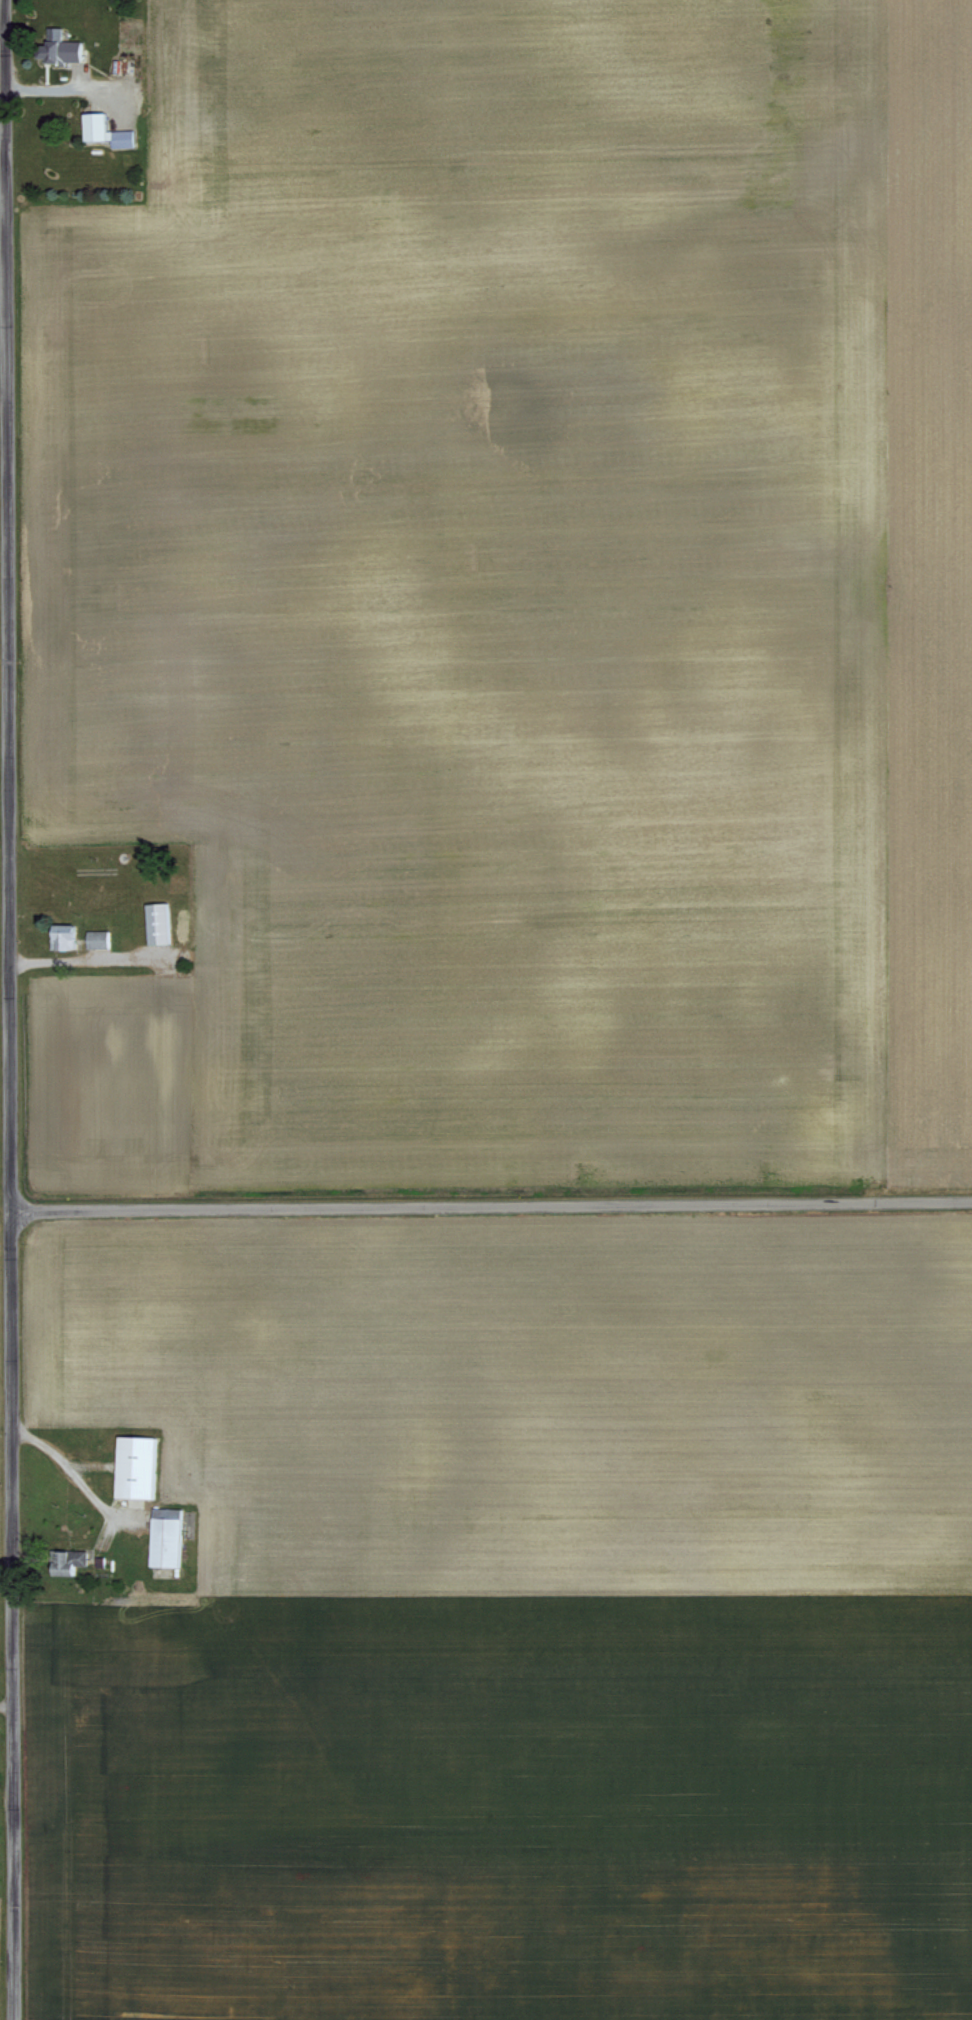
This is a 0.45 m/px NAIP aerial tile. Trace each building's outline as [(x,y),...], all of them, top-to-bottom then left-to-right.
[(58,38),(59,25),(44,24),(43,41),(35,41),(34,58),(78,60),(78,39),(58,38)] [(105,128),(104,109),(79,110),(80,139),(109,138),(109,145),(133,145),(133,127),(105,128)] [(142,901),(143,943),(165,942),(164,901),(142,901)] [(108,929),(84,928),(84,946),(107,946),(108,929)] [(112,1496),(127,1497),(126,1505),(142,1505),(142,1497),(153,1497),(155,1436),(114,1434),(112,1496)] [(147,1565),(179,1566),(181,1506),(149,1505),(147,1565)]
